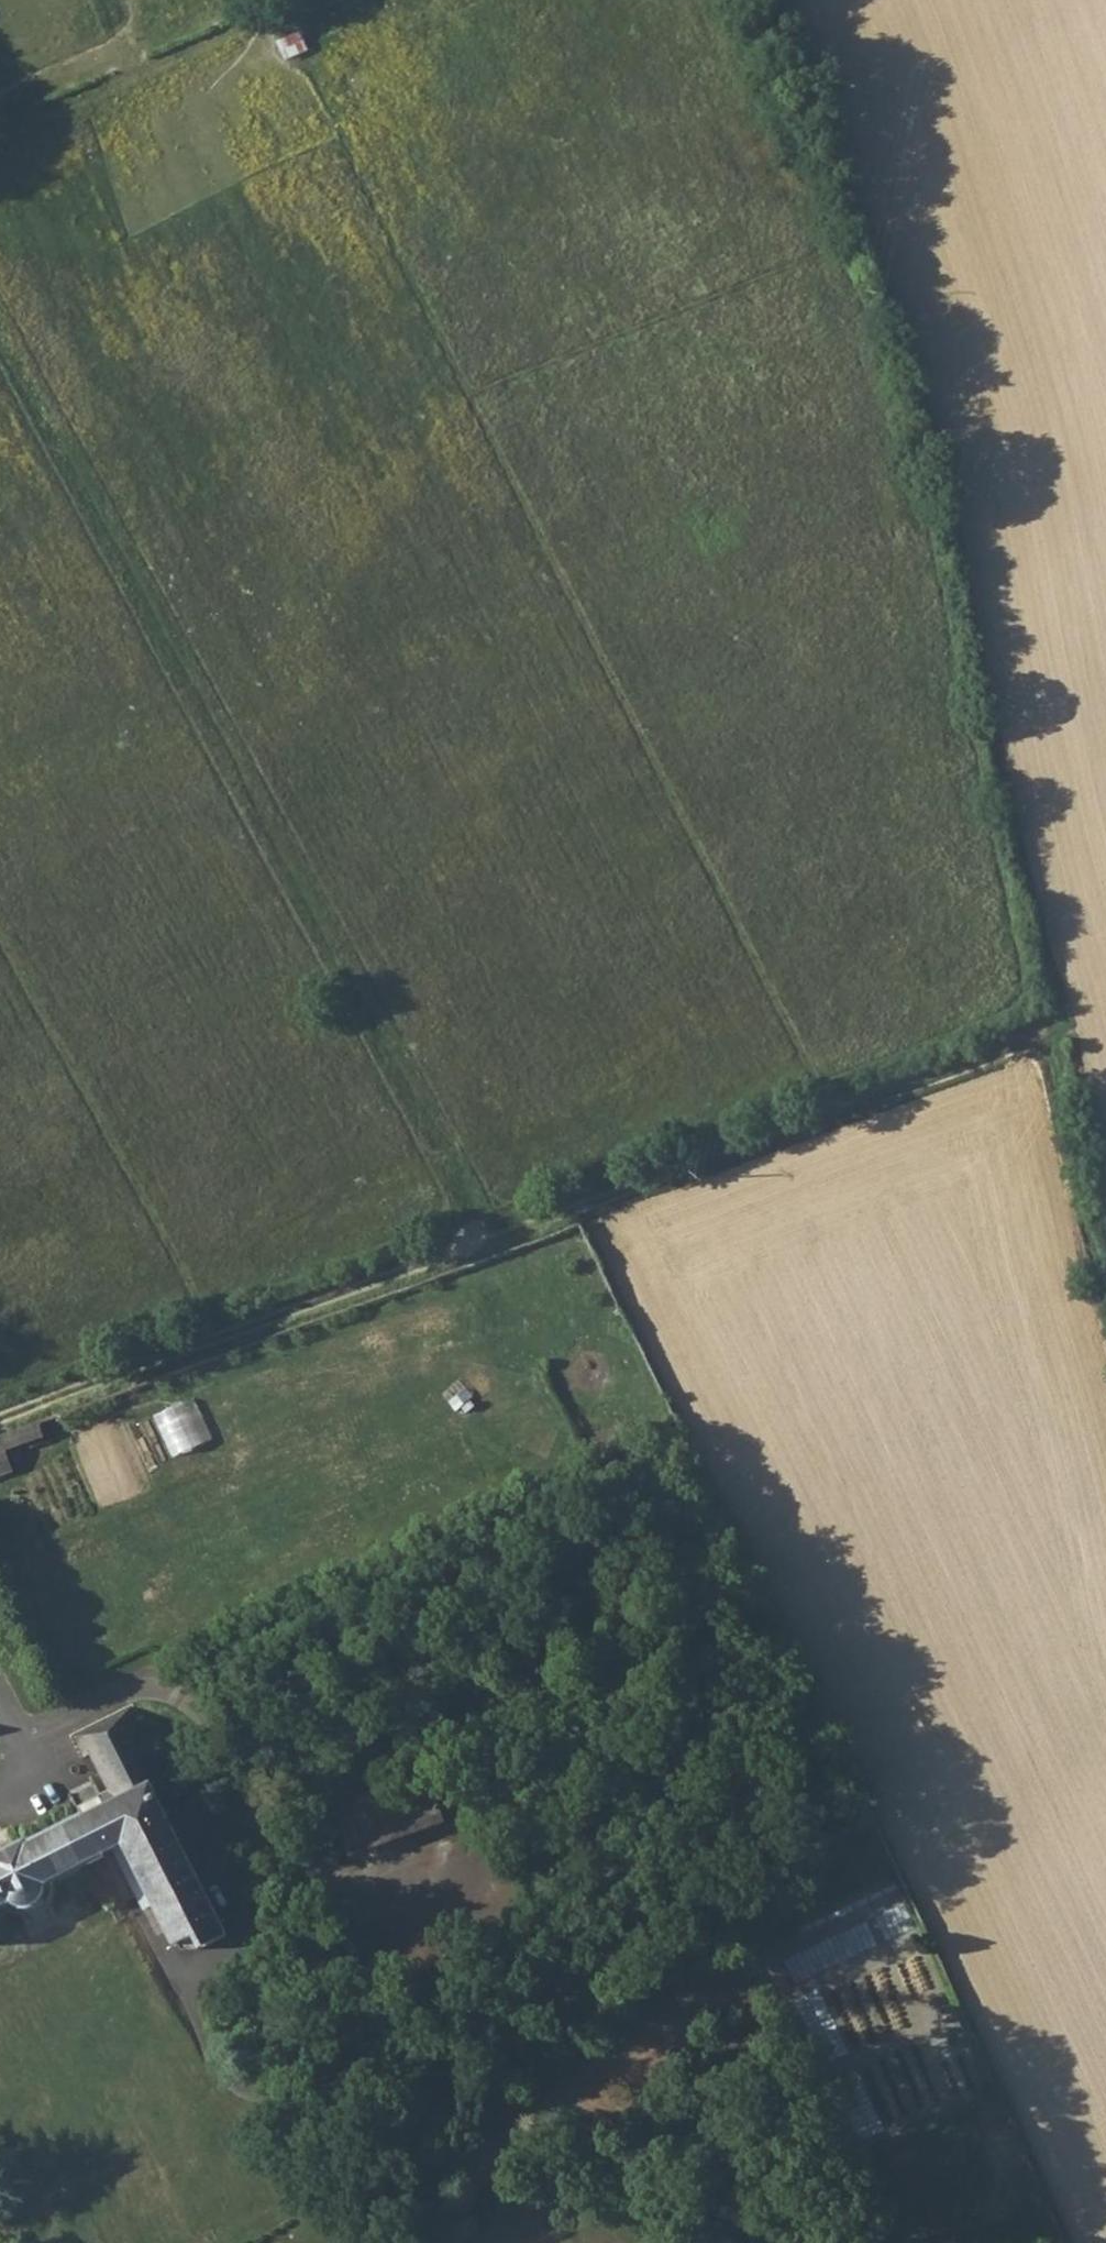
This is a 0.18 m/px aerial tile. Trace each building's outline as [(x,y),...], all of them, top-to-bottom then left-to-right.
[(176,1456),(216,1440),(199,1398),(160,1414),(176,1456)] [(0,1437),(0,1476),(11,1472),(5,1452),(45,1436),(40,1423),(0,1437)] [(116,1852),(125,1848),(154,1908),(175,1948),(192,1940),(221,1925),(159,1803),(174,1795),(131,1709),(74,1740),(83,1758),(92,1754),(117,1802),(30,1846),(27,1843),(0,1857),(0,1913),(9,1908),(19,1912),(29,1911),(36,1906),(45,1899),(47,1888),(116,1852)] [(335,1811),(349,1852),(440,1821),(443,1819),(428,1777),(335,1811)] [(125,1848),(116,1852),(145,1913),(154,1908),(125,1848)] [(221,1925),(192,1940),(199,1954),(228,1939),(221,1925)]
